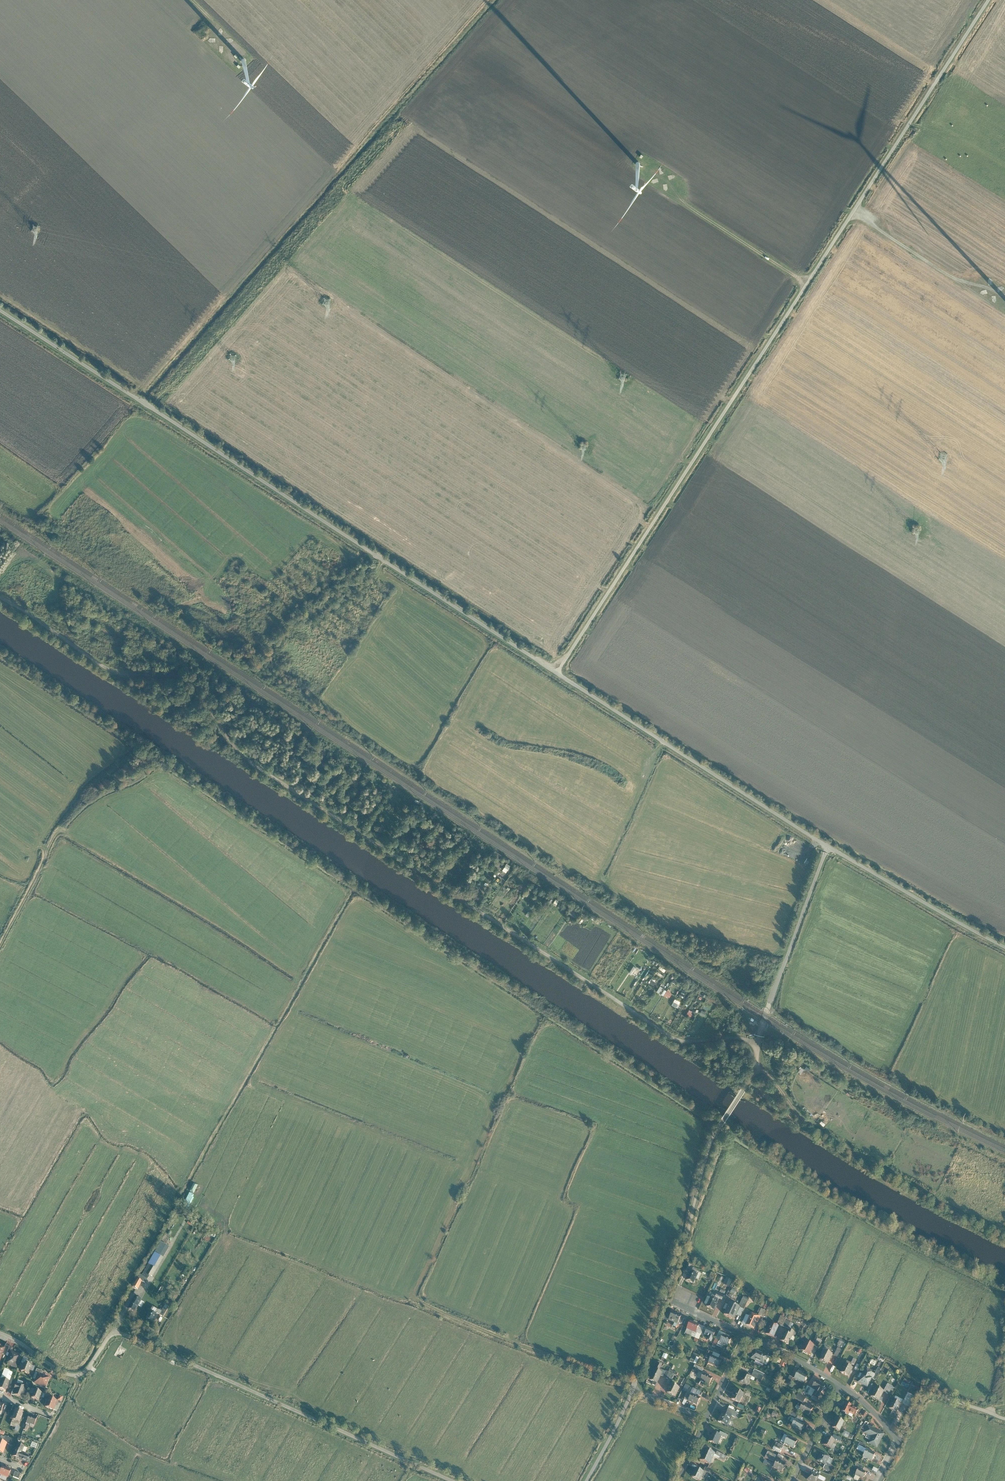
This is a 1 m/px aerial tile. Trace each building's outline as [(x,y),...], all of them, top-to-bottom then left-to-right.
[(507,862),(503,870),(507,872),(511,864),(507,862)] [(671,1248),(673,1238),(665,1236),(663,1246),(671,1248)] [(141,1276),(138,1275),(130,1288),(136,1291),(140,1283),(146,1286),(161,1259),(153,1255),(141,1276)] [(691,1270),(686,1280),(693,1284),(698,1273),(691,1270)] [(724,1284),(731,1286),(733,1279),(726,1277),(724,1284)] [(128,1309),(134,1312),(141,1300),(134,1297),(128,1309)] [(709,1297),(706,1305),(713,1309),(717,1301),(709,1297)] [(748,1299),(743,1297),(739,1306),(740,1307),(744,1309),(748,1299)] [(729,1302),(724,1314),(734,1319),(740,1307),(739,1306),(729,1302)] [(145,1318),(152,1323),(160,1310),(152,1306),(145,1318)] [(750,1313),(745,1325),(754,1329),(759,1317),(750,1313)] [(671,1314),(668,1321),(677,1325),(678,1322),(680,1317),(671,1314)] [(786,1319),(780,1316),(776,1324),(782,1327),(785,1321),(786,1319)] [(698,1326),(690,1322),(687,1330),(695,1334),(695,1333),(698,1326)] [(767,1329),(765,1335),(774,1339),(779,1327),(769,1323),(766,1328),(767,1329)] [(704,1328),(698,1326),(695,1333),(701,1335),(704,1328)] [(716,1331),(707,1327),(703,1336),(708,1338),(707,1341),(711,1343),(716,1331)] [(783,1333),(780,1342),(788,1345),(791,1337),(793,1337),(795,1333),(788,1331),(787,1334),(783,1333)] [(728,1348),(732,1339),(719,1334),(713,1346),(717,1347),(719,1343),(728,1348)] [(812,1344),(813,1345),(819,1347),(822,1341),(814,1338),(812,1344)] [(813,1345),(812,1344),(805,1341),(801,1351),(809,1355),(813,1345)] [(710,1355),(712,1355),(714,1350),(708,1347),(704,1356),(708,1358),(710,1355)] [(842,1351),(838,1348),(834,1356),(839,1359),(842,1351)] [(769,1357),(754,1350),(750,1359),(756,1362),(755,1364),(763,1368),(769,1357)] [(23,1355),(12,1351),(7,1364),(18,1368),(23,1355)] [(824,1351),(820,1360),(827,1364),(832,1355),(824,1351)] [(694,1354),(691,1360),(696,1363),(699,1356),(694,1354)] [(710,1356),(708,1363),(718,1367),(721,1360),(710,1356)] [(30,1366),(23,1364),(20,1373),(27,1375),(30,1366)] [(844,1364),(840,1373),(848,1377),(852,1368),(844,1364)] [(703,1370),(694,1366),(691,1373),(700,1377),(703,1370)] [(881,1370),(877,1368),(873,1378),(876,1380),(881,1370)] [(32,1378),(35,1380),(38,1374),(41,1375),(42,1372),(36,1369),(32,1378)] [(3,1370),(0,1379),(3,1380),(0,1388),(0,1389),(8,1392),(12,1381),(7,1379),(10,1372),(3,1370)] [(654,1370),(649,1380),(657,1384),(661,1373),(654,1370)] [(665,1371),(663,1377),(671,1381),(674,1375),(676,1376),(677,1373),(672,1371),(672,1372),(669,1370),(668,1372),(665,1371)] [(751,1377),(750,1379),(759,1383),(763,1374),(754,1370),(751,1377)] [(862,1373),(858,1383),(867,1387),(871,1378),(868,1377),(871,1372),(866,1370),(864,1374),(862,1373)] [(798,1371),(794,1380),(803,1384),(807,1376),(798,1371)] [(750,1379),(751,1377),(743,1373),(739,1382),(747,1386),(750,1379)] [(45,1388),(49,1378),(41,1375),(38,1374),(35,1380),(34,1384),(45,1388)] [(703,1375),(699,1382),(709,1386),(712,1379),(703,1375)] [(826,1385),(815,1381),(811,1388),(815,1390),(812,1396),(819,1400),(826,1385)] [(27,1388),(17,1384),(15,1390),(17,1391),(16,1394),(23,1397),(27,1388)] [(674,1398),(679,1388),(671,1385),(666,1394),(674,1398)] [(892,1388),(887,1385),(883,1391),(888,1394),(892,1388)] [(875,1388),(870,1397),(878,1401),(883,1392),(875,1388)] [(44,1393),(36,1390),(33,1399),(41,1401),(44,1393)] [(745,1395),(736,1391),(731,1400),(740,1404),(745,1395)] [(802,1404),(803,1403),(805,1398),(797,1394),(794,1400),(802,1404)] [(914,1398),(907,1394),(902,1404),(908,1408),(914,1398)] [(700,1398),(691,1395),(688,1403),(697,1406),(700,1398)] [(58,1402),(48,1398),(44,1408),(53,1411),(54,1406),(56,1407),(58,1402)] [(893,1400),(889,1409),(897,1413),(901,1404),(893,1400)] [(803,1403),(802,1404),(799,1411),(808,1416),(812,1408),(803,1403)] [(845,1404),(841,1412),(848,1415),(848,1414),(854,1417),(858,1410),(845,1404)] [(26,1412),(18,1409),(13,1424),(21,1427),(26,1412)] [(737,1413),(728,1409),(726,1413),(732,1416),(735,1417),(737,1413)] [(722,1412),(718,1422),(727,1426),(732,1416),(726,1413),(722,1412)] [(37,1419),(28,1415),(25,1423),(34,1426),(37,1419)] [(839,1432),(844,1423),(836,1419),(832,1428),(839,1432)] [(795,1420),(791,1427),(800,1432),(804,1424),(801,1422),(795,1420)] [(883,1434),(866,1426),(863,1433),(871,1437),(868,1444),(876,1448),(883,1434)] [(712,1432),(707,1442),(717,1446),(721,1436),(718,1435),(712,1432)] [(3,1435),(0,1442),(0,1451),(5,1453),(8,1444),(11,1445),(13,1439),(3,1435)] [(787,1436),(783,1444),(793,1449),(797,1441),(787,1436)] [(835,1441),(827,1437),(822,1445),(830,1449),(835,1441)] [(783,1447),(774,1442),(772,1445),(774,1446),(772,1449),(772,1450),(779,1453),(780,1453),(783,1447)] [(29,1447),(18,1443),(13,1456),(29,1463),(32,1456),(26,1454),(29,1447)] [(864,1449),(866,1446),(859,1443),(856,1450),(864,1453),(865,1451),(866,1450),(864,1449)] [(714,1454),(704,1449),(699,1461),(709,1465),(714,1454)] [(871,1462),(874,1455),(865,1451),(864,1453),(862,1457),(871,1462)] [(726,1457),(717,1452),(714,1457),(724,1462),(726,1457)] [(767,1452),(764,1458),(773,1462),(776,1456),(767,1452)] [(820,1453),(816,1461),(825,1466),(826,1463),(829,1457),(820,1453)] [(776,1461),(773,1467),(782,1471),(785,1465),(776,1461)] [(14,1470),(4,1467),(1,1475),(10,1478),(14,1470)] [(695,1468),(691,1478),(698,1480),(699,1480),(700,1477),(704,1479),(707,1474),(695,1468)] [(862,1471),(858,1469),(854,1476),(862,1479),(865,1472),(862,1471)] [(806,1480),(808,1480),(816,1480),(818,1477),(810,1473),(806,1480)]
